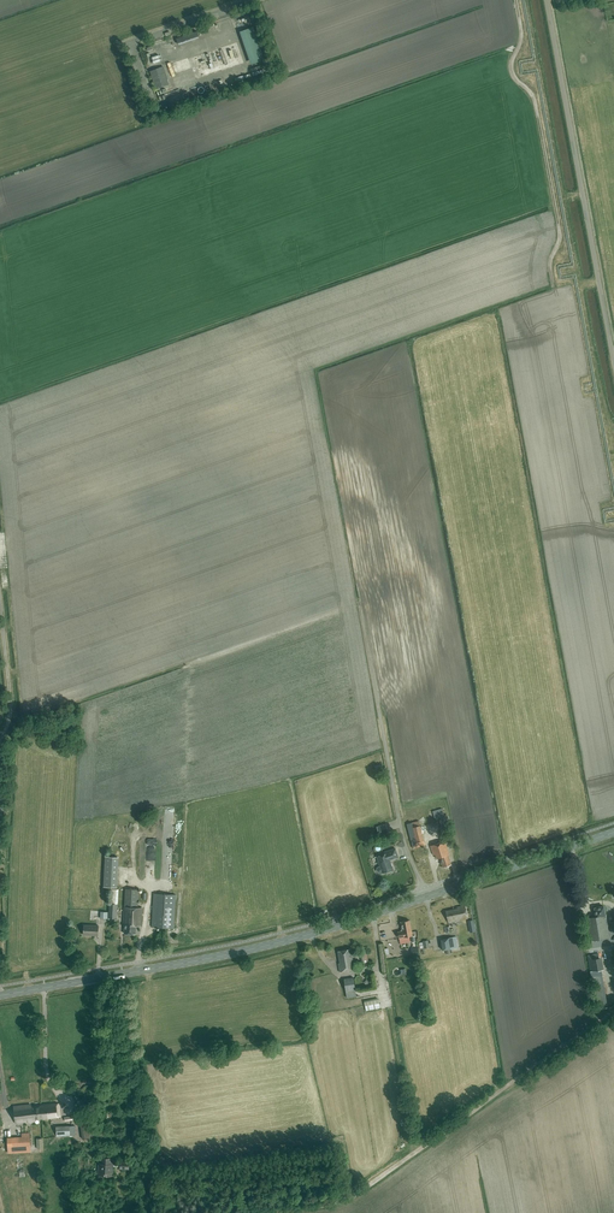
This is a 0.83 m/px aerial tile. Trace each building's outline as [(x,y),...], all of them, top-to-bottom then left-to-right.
[(264,59),(253,27),(240,32),(251,64),(264,59)] [(199,37),(197,32),(176,39),(178,44),(199,37)] [(235,61),(203,70),(204,75),(236,65),(235,61)] [(167,77),(164,67),(151,72),(156,89),(168,85),(166,77),(167,77)] [(449,832),(441,808),(432,811),(435,819),(439,818),(442,828),(441,828),(443,834),(449,832)] [(425,845),(418,821),(406,824),(413,848),(425,845)] [(449,854),(445,841),(430,846),(434,855),(435,855),(437,859),(440,858),(443,867),(451,864),(448,855),(449,854)] [(398,857),(395,848),(384,852),(385,854),(377,856),(381,866),(379,867),(377,867),(377,869),(377,870),(378,871),(379,872),(380,872),(382,871),(383,872),(389,870),(389,872),(394,870),(393,866),(391,867),(389,860),(398,857)] [(118,857),(105,857),(104,881),(104,887),(116,887),(117,881),(118,857)] [(118,889),(111,889),(110,903),(109,903),(108,918),(116,918),(118,889)] [(139,889),(125,889),(123,925),(125,925),(124,933),(135,934),(136,926),(141,926),(142,907),(138,907),(139,889)] [(175,895),(154,893),(152,927),(173,928),(175,895)] [(468,918),(465,906),(457,907),(457,909),(446,911),(448,922),(468,918)] [(606,915),(605,915),(604,911),(605,911),(606,910),(605,907),(604,907),(604,906),(599,907),(598,906),(596,907),(595,908),(594,908),(596,917),(586,918),(590,941),(609,938),(606,915)] [(408,933),(412,932),(410,920),(401,922),(402,929),(400,932),(397,932),(398,933),(396,934),(397,936),(398,937),(398,938),(409,936),(408,933)] [(99,926),(84,925),(83,935),(98,935),(99,926)] [(457,948),(456,937),(441,939),(443,950),(457,948)] [(429,948),(428,941),(422,942),(422,943),(418,943),(419,950),(429,948)] [(355,969),(351,949),(338,951),(340,963),(338,963),(340,972),(355,969)] [(368,960),(366,952),(359,953),(361,961),(368,960)] [(599,957),(598,954),(587,955),(591,975),(601,973),(601,969),(604,968),(602,957),(599,957)] [(605,1008),(600,975),(591,977),(597,1009),(605,1008)] [(356,996),(353,977),(344,979),(346,998),(356,996)] [(367,978),(364,982),(368,986),(372,982),(367,978)] [(380,1008),(378,999),(364,1002),(366,1011),(380,1008)] [(41,1105),(42,1119),(60,1117),(59,1103),(41,1105)] [(42,1119),(41,1105),(41,1106),(31,1107),(31,1104),(14,1106),(16,1123),(35,1120),(35,1119),(42,1118),(42,1119)] [(90,1138),(87,1115),(79,1116),(82,1139),(90,1138)] [(74,1135),(73,1125),(55,1127),(56,1136),(74,1135)] [(34,1140),(43,1139),(42,1126),(33,1126),(34,1140)] [(30,1145),(30,1136),(8,1137),(9,1146),(7,1146),(7,1152),(30,1151),(29,1145),(30,1145)] [(114,1158),(98,1158),(97,1175),(113,1176),(114,1158)]
